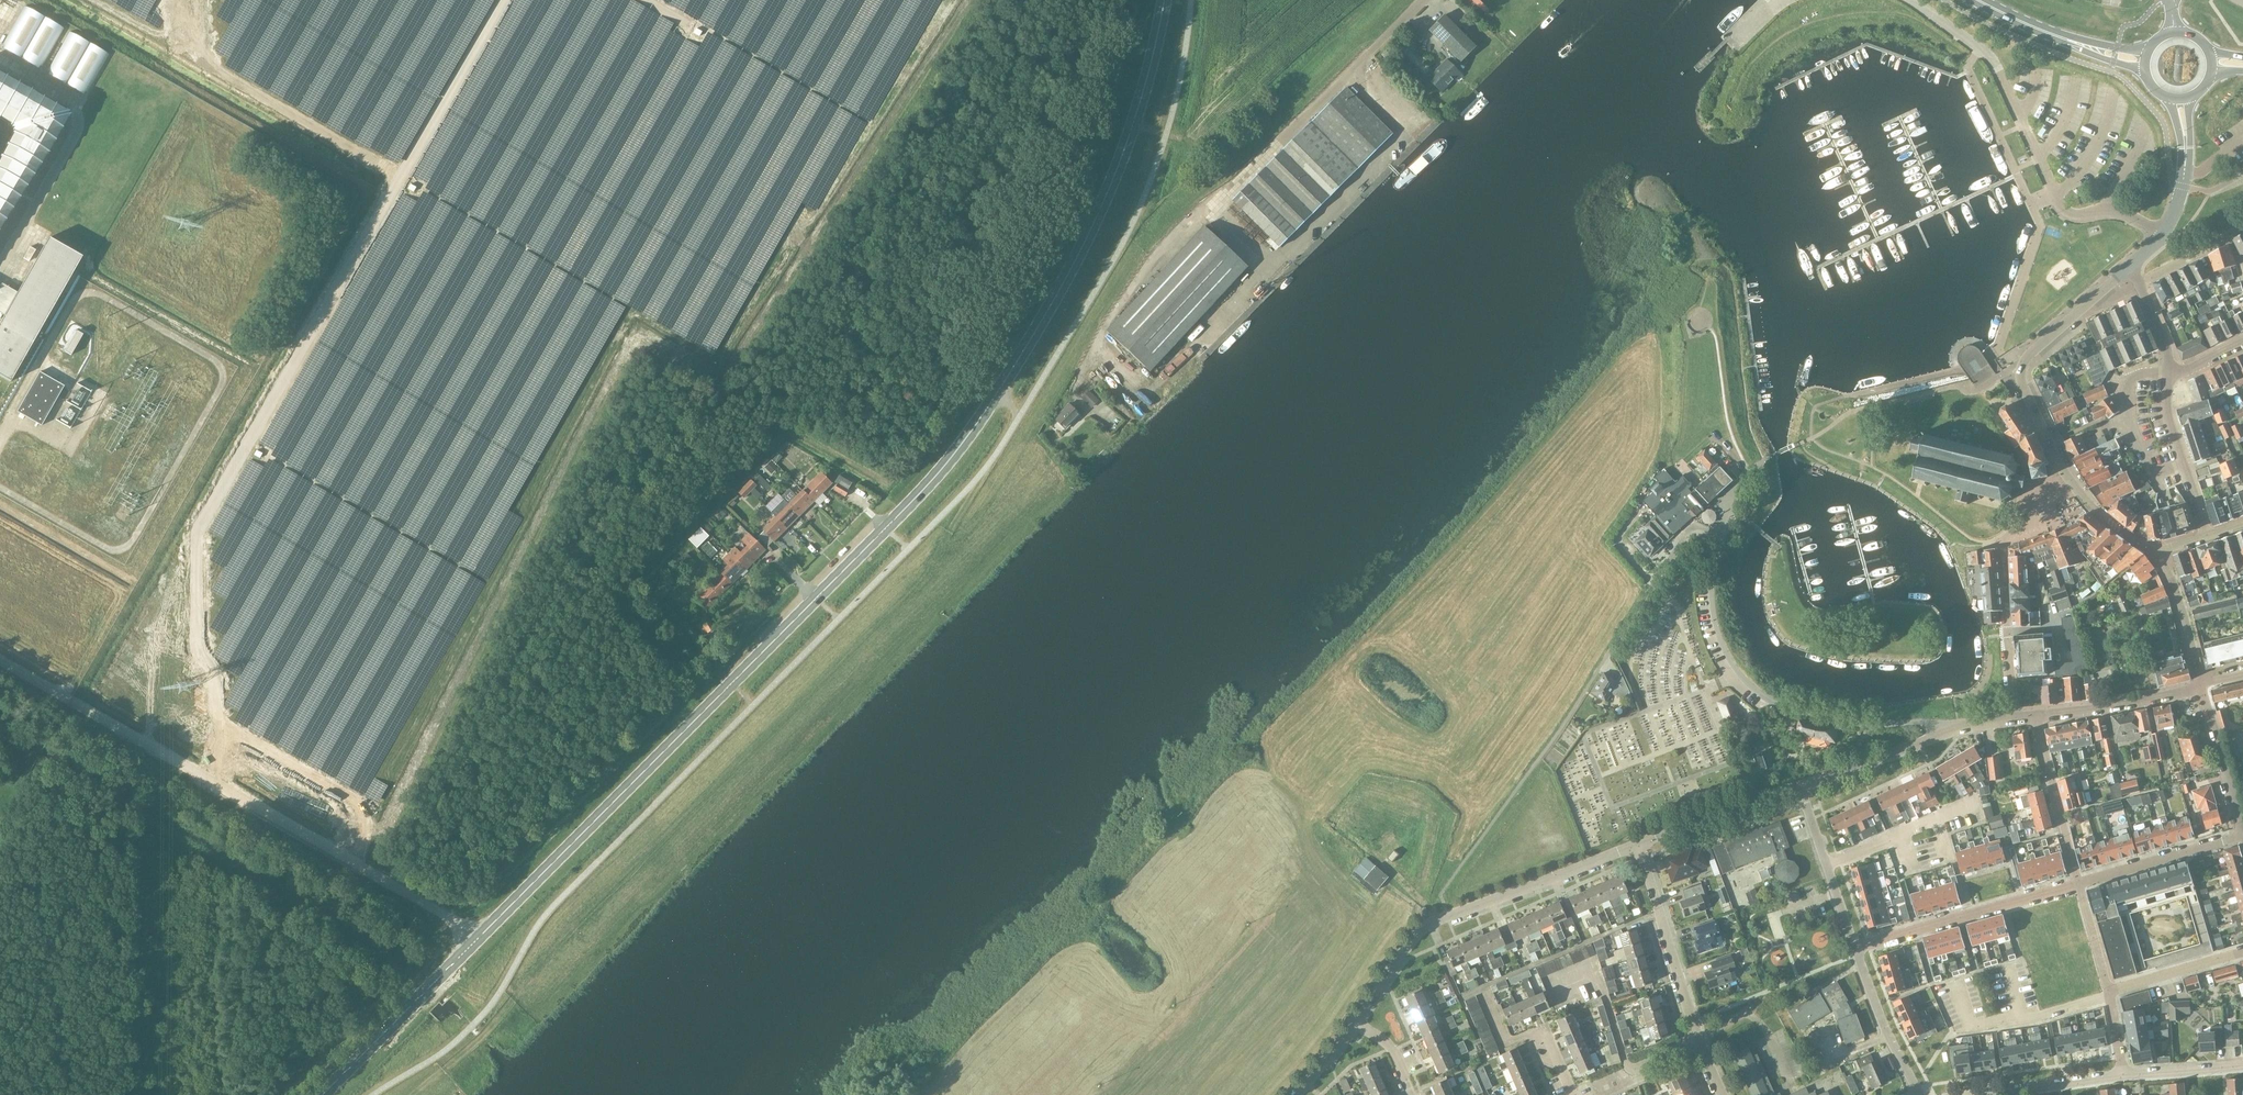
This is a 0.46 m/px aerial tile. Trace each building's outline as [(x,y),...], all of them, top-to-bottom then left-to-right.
[(24,7),(3,45),(4,46),(3,49),(38,69),(40,66),(40,67),(62,28),(24,7)] [(1462,27),(1458,27),(1457,28),(1444,15),(1429,31),(1461,63),(1476,47),(1469,40),(1470,40),(1470,36),(1466,36),(1466,37),(1461,32),(1462,31),(1462,27)] [(85,92),(86,93),(108,54),(69,32),(48,70),(50,71),(48,75),(83,95),(85,92)] [(1386,51),(1381,55),(1386,61),(1391,57),(1386,51)] [(1441,92),(1459,74),(1446,61),(1428,80),(1441,92)] [(48,153),(69,116),(68,111),(0,72),(0,120),(3,122),(10,126),(12,132),(0,156),(0,230),(48,153)] [(2038,87),(2046,91),(2050,84),(2043,79),(2038,87)] [(1389,98),(1397,85),(1391,82),(1383,94),(1389,98)] [(1358,168),(1392,134),(1354,97),(1357,93),(1352,88),(1348,91),(1345,88),(1312,122),(1358,168)] [(1399,109),(1407,96),(1402,93),(1394,106),(1399,109)] [(1410,113),(1416,108),(1408,100),(1397,110),(1400,113),(1406,108),(1410,113)] [(2036,131),(2043,135),(2050,122),(2043,118),(2036,131)] [(1358,168),(1312,122),(1305,129),(1304,129),(1279,154),(1326,201),(1358,168)] [(2076,142),(2074,153),(2084,155),(2086,144),(2076,142)] [(1310,217),(1326,201),(1279,154),(1263,170),(1310,217)] [(2066,155),(2060,175),(2071,178),(2077,158),(2066,155)] [(1294,232),(1310,217),(1263,170),(1248,185),(1294,232)] [(1279,248),(1294,232),(1248,185),(1232,201),(1279,248)] [(1204,328),(1197,321),(1247,267),(1204,227),(1106,331),(1150,372),(1188,331),(1191,334),(1187,338),(1191,342),(1204,328)] [(2233,240),(2241,256),(2242,254),(2242,235),(2233,240)] [(0,322),(0,376),(10,382),(82,257),(48,238),(0,322)] [(2230,244),(2219,250),(2228,281),(2234,279),(2231,268),(2236,266),(2230,244)] [(2208,256),(2211,265),(2219,286),(2229,283),(2228,281),(2219,250),(2208,256)] [(2199,260),(2188,266),(2198,286),(2206,282),(2209,288),(2217,284),(2218,286),(2219,286),(2211,265),(2204,269),(2199,260)] [(2195,295),(2199,303),(2205,299),(2198,286),(2194,277),(2188,266),(2176,272),(2186,292),(2193,288),(2197,294),(2195,295)] [(2176,272),(2164,279),(2174,298),(2181,294),(2185,300),(2184,301),(2188,308),(2193,306),(2186,292),(2176,272)] [(2163,304),(2174,298),(2164,279),(2152,285),(2163,304)] [(1257,282),(1249,288),(1254,294),(1262,288),(1257,282)] [(2241,282),(2230,285),(2233,295),(2242,292),(2242,291),(2241,282)] [(2223,301),(2231,299),(2230,293),(2221,295),(2223,301)] [(2100,352),(2101,353),(2109,372),(2119,367),(2120,368),(2122,369),(2123,369),(2124,369),(2125,368),(2126,366),(2125,365),(2135,360),(2136,361),(2137,362),(2138,362),(2140,362),(2142,361),(2142,359),(2142,357),(2152,353),(2152,354),(2153,355),(2154,355),(2156,355),(2157,354),(2158,352),(2158,351),(2158,350),(2150,330),(2145,332),(2141,323),(2146,321),(2136,301),(2127,305),(2124,304),(2123,304),(2122,304),(2121,305),(2121,308),(2110,312),(2109,311),(2108,311),(2106,311),(2105,311),(2104,313),(2104,314),(2104,315),(2094,320),(2093,318),(2091,318),(2090,318),(2089,319),(2088,320),(2088,322),(2087,323),(2096,343),(2101,341),(2105,350),(2100,352)] [(2183,314),(2180,308),(2168,314),(2171,320),(2183,314)] [(2231,318),(2239,334),(2242,332),(2242,313),(2236,316),(2233,310),(2229,313),(2231,318)] [(2213,314),(2215,319),(2225,340),(2239,334),(2231,318),(2222,323),(2219,317),(2217,312),(2213,314)] [(2211,347),(2225,340),(2215,319),(2211,321),(2214,327),(2204,332),(2211,347)] [(68,330),(53,358),(59,361),(74,334),(68,330)] [(2207,349),(2201,337),(2192,342),(2197,354),(2207,349)] [(2109,372),(2101,353),(2094,356),(2088,341),(2081,345),(2080,343),(2057,353),(2064,369),(2087,359),(2091,370),(2088,371),(2095,388),(2102,384),(2101,384),(2109,372)] [(2192,342),(2189,343),(2177,348),(2183,360),(2197,354),(2192,342)] [(1959,365),(1960,366),(1962,369),(1983,355),(1980,352),(1980,351),(1979,350),(1977,348),(1976,348),(1974,347),(1972,346),(1971,346),(1970,346),(1969,346),(1967,346),(1966,347),(1965,347),(1964,348),(1963,348),(1961,349),(1960,350),(1960,351),(1959,352),(1959,353),(1958,354),(1958,355),(1958,356),(1957,357),(1957,358),(1957,359),(1958,360),(1958,362),(1958,363),(1959,364),(1959,365)] [(2234,358),(2242,378),(2242,354),(2234,358)] [(1983,355),(1962,369),(1968,378),(1989,364),(1983,355)] [(2242,383),(2242,378),(2234,358),(2224,363),(2235,387),(2242,383)] [(2226,391),(2235,387),(2224,363),(2214,368),(2225,392),(2226,392),(2226,391)] [(1989,364),(1968,378),(1975,388),(1995,374),(1989,364)] [(2212,399),(2225,392),(2214,368),(2204,374),(2212,389),(2208,391),(2212,399)] [(2048,409),(2061,402),(2062,403),(2075,397),(2070,386),(2063,389),(2065,393),(2058,396),(2058,395),(2060,394),(2050,371),(2034,379),(2048,409)] [(41,426),(64,386),(39,372),(16,412),(41,426)] [(2188,381),(2196,405),(2209,401),(2201,377),(2188,381)] [(2107,396),(2103,386),(2083,394),(2087,404),(2107,396)] [(1081,399),(1091,408),(1099,401),(1089,391),(1081,399)] [(2120,412),(2109,397),(2098,405),(2099,406),(2091,409),(2096,420),(2106,415),(2109,419),(2120,412)] [(2079,411),(2073,399),(2049,409),(2057,428),(2064,424),(2064,418),(2079,411)] [(2176,411),(2183,429),(2200,423),(2199,421),(2214,416),(2209,401),(2196,405),(2176,411)] [(1054,419),(1065,430),(1080,415),(1069,404),(1054,419)] [(2138,413),(2146,412),(2146,404),(2138,404),(2138,413)] [(2002,427),(2006,433),(2005,433),(2016,448),(2021,445),(2023,450),(2018,452),(2020,458),(2025,456),(2030,466),(2030,468),(2045,465),(2046,465),(2048,465),(2034,435),(2032,437),(2011,408),(2006,407),(2001,409),(2000,415),(2004,421),(2000,424),(2002,427)] [(2217,425),(2218,425),(2228,421),(2224,409),(2213,412),(2215,419),(2216,423),(2217,425)] [(2235,412),(2238,419),(2242,417),(2242,410),(2242,409),(2235,412)] [(2074,422),(2077,428),(2088,423),(2085,417),(2074,422)] [(2183,429),(2188,446),(2206,441),(2200,423),(2183,429)] [(2212,424),(2215,434),(2220,432),(2218,425),(2217,425),(2216,423),(2212,424)] [(2233,436),(2227,424),(2219,427),(2221,432),(2225,440),(2233,436)] [(2239,424),(2231,428),(2237,440),(2242,438),(2242,433),(2239,424)] [(1920,451),(1913,478),(1910,480),(1911,481),(1915,480),(1925,482),(1925,485),(1927,485),(1927,483),(1936,485),(1936,488),(1937,488),(1938,485),(1947,488),(1947,491),(1948,491),(1949,488),(1958,490),(1957,493),(1958,494),(1956,500),(1955,501),(1955,502),(1957,501),(1966,504),(1967,505),(1969,505),(1968,503),(1970,496),(1971,494),(1980,496),(1979,499),(1981,499),(1981,496),(1990,498),(1990,502),(1991,502),(1992,499),(2002,501),(2002,504),(2003,504),(2003,501),(2010,497),(2012,499),(2013,498),(2011,496),(2012,489),(2015,487),(2022,489),(2024,490),(2025,489),(2023,488),(2025,478),(2027,477),(2026,476),(2024,477),(2020,477),(2017,474),(2018,467),(2021,467),(2021,465),(2018,465),(2014,458),(2016,455),(2014,455),(2013,457),(2003,455),(2004,452),(2002,452),(2001,454),(1992,452),(1993,449),(1991,449),(1990,452),(1981,449),(1982,447),(1980,446),(1980,449),(1970,447),(1971,444),(1969,444),(1969,446),(1960,444),(1960,441),(1959,441),(1958,444),(1949,442),(1950,439),(1947,438),(1947,441),(1938,439),(1938,436),(1937,436),(1936,438),(1925,436),(1923,433),(1922,434),(1924,437),(1923,438),(1920,437),(1920,438),(1919,441),(1913,439),(1912,438),(1911,439),(1912,440),(1910,448),(1909,449),(1909,450),(1910,450),(1911,449),(1920,451)] [(2063,443),(2072,459),(2087,452),(2079,435),(2063,443)] [(2072,459),(2082,478),(2107,466),(2114,463),(2122,459),(2117,450),(2120,448),(2115,439),(2087,452),(2072,459)] [(2212,458),(2206,441),(2188,446),(2194,464),(2212,458)] [(1721,484),(1724,488),(1731,481),(1704,451),(1696,458),(1708,471),(1720,485),(1721,484)] [(2224,480),(2239,475),(2233,458),(2219,463),(2196,471),(2198,479),(2210,474),(2211,475),(2221,472),(2224,480)] [(2082,478),(2088,489),(2121,474),(2123,473),(2118,462),(2122,460),(2122,459),(2114,463),(2107,466),(2082,478)] [(2048,477),(2046,465),(2045,465),(2030,468),(2033,481),(2048,477)] [(1651,494),(1641,502),(1655,517),(1672,535),(1708,503),(1694,490),(1691,493),(1688,489),(1691,486),(1681,476),(1674,482),(1663,470),(1654,479),(1657,482),(1648,491),(1651,494)] [(1720,485),(1708,471),(1702,476),(1700,478),(1703,482),(1703,483),(1704,482),(1716,496),(1724,488),(1721,484),(1720,485)] [(803,491),(814,502),(832,483),(821,472),(803,491)] [(2135,490),(2127,472),(2123,474),(2123,473),(2121,474),(2088,489),(2104,508),(2119,502),(2122,501),(2120,497),(2135,491),(2137,494),(2149,489),(2145,483),(2135,490)] [(852,483),(843,477),(839,475),(834,482),(837,484),(834,490),(845,497),(849,490),(848,490),(852,483)] [(751,480),(744,486),(750,492),(756,485),(751,480)] [(1703,482),(1694,490),(1708,503),(1716,496),(1704,482),(1703,483),(1703,482)] [(744,486),(738,493),(743,498),(750,492),(744,486)] [(2157,508),(2158,511),(2158,513),(2163,540),(2186,534),(2185,533),(2195,530),(2186,503),(2176,486),(2158,495),(2157,508)] [(2242,517),(2242,490),(2234,493),(2242,517)] [(799,516),(814,502),(803,491),(789,505),(794,510),(793,510),(799,516)] [(2229,521),(2242,517),(2234,493),(2222,498),(2229,521)] [(2119,502),(2104,508),(2109,514),(2126,528),(2132,532),(2140,519),(2135,515),(2129,510),(2142,506),(2137,494),(2122,501),(2119,502)] [(2215,525),(2229,521),(2222,498),(2208,502),(2215,525)] [(794,510),(789,505),(784,500),(771,513),(776,518),(787,529),(799,516),(793,510),(794,510)] [(2147,504),(2142,506),(2129,510),(2135,515),(2149,510),(2147,504)] [(2072,539),(2080,553),(2081,554),(2086,549),(2106,529),(2106,528),(2087,512),(2076,521),(2066,526),(2071,540),(2072,539)] [(2148,538),(2163,540),(2158,513),(2144,517),(2148,538)] [(1672,535),(1655,517),(1644,528),(1647,531),(1635,542),(1648,557),(1661,546),(1672,535)] [(774,542),(787,529),(776,518),(763,531),(764,531),(758,537),(768,547),(774,541),(774,542)] [(2085,562),(2081,554),(2080,553),(2075,555),(2067,542),(2071,540),(2066,526),(2049,534),(2054,551),(2065,586),(2071,584),(2066,568),(2080,564),(2085,562)] [(689,540),(690,541),(697,548),(709,536),(701,528),(689,540)] [(2081,554),(2091,565),(2088,568),(2090,571),(2095,564),(2092,561),(2096,556),(2098,559),(2120,538),(2106,529),(2086,549),(2081,554)] [(2219,541),(2227,565),(2231,581),(2234,587),(2238,586),(2236,579),(2242,576),(2242,533),(2219,541)] [(729,553),(746,570),(766,550),(749,534),(742,541),(747,546),(740,553),(734,547),(729,553)] [(2049,534),(2030,541),(2034,557),(2036,564),(2044,561),(2042,557),(2044,556),(2048,567),(2049,567),(2055,588),(2049,590),(2053,603),(2055,602),(2069,598),(2065,586),(2054,551),(2049,534)] [(2132,547),(2120,538),(2098,559),(2096,556),(2092,561),(2095,564),(2090,571),(2098,581),(2115,569),(2112,565),(2132,547)] [(2067,542),(2075,555),(2080,553),(2072,539),(2071,540),(2067,542)] [(2008,558),(2009,558),(2026,555),(2027,559),(2027,563),(2036,564),(2030,541),(2019,544),(2008,547),(2008,558)] [(2218,542),(2197,548),(2204,571),(2221,565),(2223,570),(2221,571),(2225,582),(2231,581),(2227,565),(2226,565),(2218,542)] [(2145,556),(2132,547),(2112,565),(2115,569),(2098,581),(2104,589),(2120,576),(2120,575),(2130,568),(2145,556)] [(1986,550),(1972,552),(1973,567),(1975,567),(1984,566),(1984,569),(1998,568),(1996,549),(1986,550)] [(2188,551),(2184,552),(2193,578),(2205,575),(2204,571),(2196,549),(2188,551)] [(731,585),(746,570),(729,553),(722,559),(727,565),(720,572),(721,573),(726,578),(725,579),(731,585)] [(2191,575),(2184,553),(2173,556),(2180,578),(2191,575)] [(2009,558),(2010,571),(2027,570),(2027,563),(2027,559),(2026,555),(2009,558)] [(2150,577),(2147,574),(2154,568),(2145,556),(2130,568),(2139,580),(2140,580),(2142,583),(2150,577)] [(1983,599),(2001,597),(1998,568),(1984,569),(1984,566),(1975,567),(1978,599),(1983,599)] [(2010,571),(2011,585),(2029,584),(2028,570),(2027,570),(2010,571)] [(719,597),(731,585),(725,579),(726,578),(721,573),(708,586),(719,597)] [(2011,585),(2011,600),(2029,599),(2029,584),(2011,585)] [(706,610),(719,597),(708,586),(695,599),(706,610)] [(2141,596),(2145,605),(2167,596),(2163,587),(2141,596)] [(2201,606),(2209,603),(2214,602),(2211,591),(2198,596),(2201,606)] [(2116,597),(2123,614),(2130,611),(2123,595),(2116,597)] [(2190,608),(2201,604),(2198,595),(2187,599),(2190,608)] [(2002,611),(2001,597),(1983,599),(1984,613),(1985,624),(1994,623),(1999,623),(1998,611),(2002,611)] [(2055,602),(2053,603),(2056,602),(2059,612),(2072,608),(2068,598),(2069,598),(2055,602)] [(2011,600),(2012,613),(2030,612),(2029,599),(2011,600)] [(2142,616),(2147,614),(2171,607),(2169,600),(2145,607),(2140,609),(2142,616)] [(2192,611),(2194,621),(2240,609),(2237,600),(2192,611)] [(2030,612),(2012,613),(2013,628),(2031,627),(2030,619),(2034,619),(2034,612),(2030,612)] [(2018,678),(2047,675),(2046,661),(2052,660),(2051,649),(2045,649),(2044,638),(2053,637),(2052,633),(2014,637),(2015,650),(2017,650),(2018,667),(2017,667),(2018,678)] [(2235,639),(2240,661),(2242,660),(2242,637),(2235,639)] [(2207,669),(2240,661),(2235,639),(2202,648),(2207,669)] [(2190,680),(2187,669),(2183,655),(2152,663),(2159,688),(2190,680)] [(2073,663),(2068,663),(2069,675),(2086,674),(2085,662),(2073,663)] [(1603,673),(1591,693),(1605,702),(1611,693),(1622,700),(1628,691),(1621,675),(1616,682),(1603,673)] [(2080,701),(2078,677),(2063,679),(2065,703),(2080,701)] [(2058,704),(2055,679),(2050,680),(2050,687),(2041,687),(2043,705),(2058,704)] [(2085,686),(2087,700),(2094,699),(2092,684),(2085,686)] [(2235,686),(2238,697),(2242,695),(2242,684),(2235,686)] [(2213,703),(2238,697),(2235,686),(2210,691),(2213,703)] [(1719,705),(1726,725),(1740,720),(1737,712),(1734,713),(1730,701),(1719,705)] [(2171,705),(2153,709),(2156,725),(2162,724),(2163,728),(2174,726),(2171,705)] [(2147,710),(2144,710),(2143,709),(2140,710),(2140,711),(2110,717),(2115,743),(2140,738),(2139,733),(2151,731),(2147,710)] [(2225,716),(2223,709),(2216,711),(2218,718),(2225,716)] [(2225,716),(2218,718),(2220,725),(2227,723),(2225,716)] [(2112,753),(2105,718),(2092,720),(2096,741),(2103,740),(2106,754),(2112,753)] [(1835,742),(1838,729),(1800,720),(1797,734),(1808,737),(1806,743),(1828,748),(1830,741),(1835,742)] [(2088,721),(2077,723),(2082,747),(2093,745),(2088,721)] [(2077,723),(2067,726),(2071,749),(2082,747),(2077,723)] [(2227,723),(2220,725),(2222,732),(2224,731),(2229,730),(2227,723)] [(2067,726),(2056,728),(2061,751),(2071,749),(2067,726)] [(2056,728),(2045,730),(2048,745),(2049,745),(2051,753),(2061,751),(2056,728)] [(2018,735),(2019,736),(2013,737),(2017,761),(2032,758),(2028,731),(2022,732),(2023,734),(2018,735)] [(2165,760),(2159,733),(2152,734),(2158,762),(2165,760)] [(2178,739),(2185,763),(2190,762),(2192,769),(2206,765),(2196,733),(2178,739)] [(1974,747),(1961,754),(1973,775),(1974,775),(1979,783),(1985,779),(1976,762),(1981,759),(1974,747)] [(1973,775),(1961,754),(1950,761),(1960,779),(1965,776),(1967,779),(1970,777),(1973,775)] [(2115,766),(2113,755),(2105,757),(2107,768),(2115,766)] [(1747,765),(1755,763),(1753,756),(1745,758),(1747,765)] [(1999,757),(1988,758),(1991,780),(2002,779),(1999,757)] [(1769,759),(1760,763),(1763,770),(1772,767),(1769,759)] [(1962,782),(1960,779),(1950,761),(1937,769),(1944,781),(1952,776),(1957,784),(1962,782)] [(2091,771),(2083,773),(2086,784),(2094,782),(2091,771)] [(1929,773),(1916,779),(1926,801),(1927,801),(1930,808),(1939,804),(1936,799),(1934,794),(1933,794),(1930,788),(1935,786),(1929,773)] [(2062,797),(2078,793),(2084,791),(2080,776),(2058,781),(2062,797)] [(1916,779),(1903,786),(1909,798),(1918,794),(1922,802),(1918,804),(1922,812),(1930,808),(1927,801),(1926,801),(1916,779)] [(2137,780),(2119,784),(2122,796),(2140,792),(2137,780)] [(2027,785),(2014,789),(2016,796),(2029,792),(2027,785)] [(1903,786),(1889,792),(1900,813),(1905,811),(1900,802),(1909,798),(1903,786)] [(1980,797),(1990,794),(1989,786),(1978,789),(1980,797)] [(2215,805),(2216,804),(2210,786),(2192,792),(2198,810),(2201,809),(2203,815),(2207,829),(2213,827),(2213,828),(2215,827),(2222,825),(2217,811),(2215,805)] [(2024,809),(2031,807),(2046,804),(2042,791),(2021,797),(2024,809)] [(1904,821),(1900,813),(1889,792),(1877,798),(1883,810),(1892,806),(1900,823),(1904,821)] [(2078,793),(2062,797),(2065,810),(2082,806),(2088,804),(2084,792),(2078,793)] [(1869,801),(1856,807),(1866,829),(1870,837),(1877,834),(1873,826),(1870,827),(1866,818),(1875,814),(1869,801)] [(2049,816),(2046,804),(2031,807),(2035,820),(2049,816)] [(1841,814),(1851,836),(1853,835),(1849,826),(1858,822),(1862,831),(1861,832),(1865,840),(1870,837),(1866,829),(1856,807),(1841,814)] [(2079,810),(2068,811),(2068,822),(2079,822),(2079,810)] [(1849,837),(1851,836),(1841,814),(1830,820),(1836,832),(1845,828),(1849,837)] [(1991,830),(2004,826),(2001,815),(1988,819),(1991,830)] [(2010,833),(2028,829),(2036,826),(2038,832),(2052,829),(2049,816),(2035,820),(2026,822),(2022,824),(2009,827),(2010,833)] [(2189,816),(2170,822),(2176,843),(2195,837),(2189,816)] [(2162,824),(2151,828),(2158,849),(2176,843),(2170,822),(2168,823),(2166,817),(2161,819),(2162,824)] [(1734,867),(1775,852),(1779,862),(1775,869),(1775,876),(1780,882),(1787,884),(1794,881),(1798,875),(1798,868),(1793,862),(1785,860),(1786,858),(1783,849),(1789,847),(1779,822),(1779,824),(1772,826),(1771,825),(1772,827),(1762,830),(1761,827),(1723,841),(1724,843),(1712,847),(1722,874),(1735,869),(1734,867)] [(1996,839),(2008,835),(2006,827),(1993,831),(1996,839)] [(2158,849),(2151,828),(2133,833),(2139,854),(2158,849)] [(2131,834),(2112,839),(2118,860),(2137,855),(2131,834)] [(2093,836),(2091,837),(2099,866),(2118,860),(2112,839),(2096,844),(2093,836)] [(2099,866),(2091,837),(2085,839),(2088,847),(2075,850),(2081,871),(2099,866)] [(1988,838),(1984,839),(1992,867),(2007,863),(2000,841),(1990,843),(1988,838)] [(1974,842),(1969,843),(1977,871),(1992,867),(1984,839),(1983,839),(1985,845),(1975,848),(1974,842)] [(1977,871),(1969,843),(1970,849),(1961,852),(1959,846),(1954,847),(1962,876),(1977,871)] [(2049,849),(2044,851),(2052,879),(2067,875),(2064,862),(2065,862),(2060,846),(2062,852),(2051,855),(2049,849)] [(2225,856),(2226,862),(2242,858),(2239,847),(2213,854),(2214,859),(2225,856)] [(1710,849),(1704,851),(1708,862),(1714,860),(1710,849)] [(1386,858),(1391,863),(1399,855),(1393,850),(1386,858)] [(1672,869),(1668,870),(1672,881),(1697,872),(1696,870),(1706,866),(1700,850),(1691,853),(1690,850),(1673,856),(1674,860),(1669,862),(1672,869)] [(2034,853),(2029,855),(2038,883),(2052,879),(2044,851),(2046,857),(2036,860),(2034,853)] [(2038,883),(2029,855),(2031,861),(2019,864),(2017,858),(2012,860),(2018,880),(2020,879),(2023,888),(2038,883)] [(1377,890),(1388,878),(1366,858),(1355,871),(1377,890)] [(2242,858),(2226,862),(2228,869),(2218,872),(2220,877),(2230,874),(2242,870),(2242,862),(2242,858)] [(2086,891),(2093,915),(2095,915),(2115,981),(2213,953),(2187,862),(2086,891)] [(1851,870),(1856,884),(1884,876),(1883,872),(1877,874),(1874,863),(1851,870)] [(2230,874),(2232,880),(2221,883),(2223,888),(2242,882),(2242,870),(2230,874)] [(1619,896),(1627,892),(1619,876),(1606,882),(1614,898),(1617,906),(1621,915),(1621,914),(1626,912),(1619,896)] [(1856,884),(1860,899),(1888,891),(1887,888),(1887,886),(1881,888),(1878,878),(1884,877),(1884,876),(1856,884)] [(1938,881),(1946,909),(1961,905),(1959,896),(1961,896),(1956,876),(1951,877),(1952,883),(1940,887),(1938,881)] [(1924,885),(1932,914),(1946,909),(1938,881),(1934,882),(1935,888),(1926,891),(1924,885)] [(1615,917),(1616,917),(1619,924),(1624,922),(1621,914),(1621,915),(1617,906),(1614,898),(1606,882),(1594,887),(1601,904),(1609,900),(1612,908),(1615,917)] [(2223,888),(2233,885),(2234,892),(2225,894),(2226,900),(2236,897),(2236,896),(2242,894),(2242,882),(2223,888)] [(1684,916),(1704,910),(1702,901),(1706,899),(1701,884),(1682,890),(1685,900),(1679,902),(1684,916)] [(1932,914),(1924,885),(1919,886),(1921,892),(1910,896),(1908,890),(1907,890),(1912,905),(1913,905),(1917,918),(1932,914)] [(1594,887),(1581,893),(1588,909),(1601,904),(1594,887)] [(1749,891),(1749,892),(1745,893),(1749,905),(1759,902),(1754,889),(1749,891)] [(1860,899),(1864,914),(1892,906),(1891,901),(1885,903),(1882,893),(1888,891),(1860,899)] [(1581,893),(1568,899),(1575,915),(1588,909),(1581,893)] [(2236,896),(2236,897),(2238,903),(2228,906),(2229,911),(2240,908),(2242,907),(2242,894),(2236,896)] [(1552,925),(1556,933),(1555,933),(1559,942),(1565,939),(1558,922),(1562,921),(1565,928),(1574,925),(1566,907),(1561,910),(1558,903),(1545,909),(1552,925)] [(1892,906),(1864,914),(1868,929),(1877,926),(1878,929),(1897,923),(1896,918),(1890,920),(1887,908),(1893,906),(1892,906)] [(2240,908),(2241,914),(2231,917),(2233,922),(2236,921),(2242,919),(2242,907),(2240,908)] [(1545,909),(1533,914),(1540,930),(1552,925),(1545,909)] [(1533,914),(1517,921),(1524,937),(1540,930),(1533,914)] [(1592,917),(1596,926),(1601,923),(1597,915),(1592,917)] [(2004,915),(1991,919),(1997,940),(2004,938),(2005,942),(2011,941),(2009,936),(2010,936),(2004,915)] [(1596,926),(1592,917),(1586,919),(1590,928),(1596,926)] [(1991,919),(1979,922),(1985,943),(1993,941),(1995,945),(1998,944),(1997,940),(1991,919)] [(2236,921),(2237,927),(2234,928),(2236,933),(2242,931),(2242,919),(2236,921)] [(1510,933),(1505,935),(1511,949),(1517,947),(1514,941),(1524,937),(1517,921),(1507,925),(1510,933)] [(1697,953),(1717,946),(1714,937),(1718,936),(1713,921),(1697,927),(1700,936),(1692,939),(1697,953)] [(1985,943),(1979,922),(1967,926),(1972,947),(1980,944),(1981,950),(1987,949),(1985,943)] [(1960,927),(1947,931),(1953,952),(1966,948),(1960,927)] [(1497,930),(1487,934),(1494,950),(1504,946),(1506,952),(1511,949),(1505,935),(1500,937),(1497,930)] [(1635,930),(1618,935),(1622,948),(1639,943),(1635,930)] [(1941,955),(1943,962),(1948,960),(1946,954),(1953,952),(1947,931),(1935,934),(1941,955)] [(1554,944),(1559,942),(1555,933),(1550,935),(1554,944)] [(1479,957),(1486,954),(1489,962),(1493,970),(1498,968),(1494,959),(1495,959),(1491,951),(1494,950),(1487,934),(1472,941),(1479,957)] [(1933,958),(1941,955),(1935,934),(1923,938),(1930,965),(1935,964),(1933,958)] [(1443,939),(1444,946),(1468,942),(1466,935),(1443,939)] [(1472,941),(1460,946),(1466,962),(1479,957),(1472,941)] [(1536,941),(1531,944),(1534,952),(1540,950),(1536,941)] [(1639,943),(1622,948),(1626,962),(1643,956),(1639,943)] [(1525,946),(1529,955),(1533,963),(1538,961),(1534,952),(1531,944),(1525,946)] [(1591,944),(1585,947),(1590,957),(1595,955),(1591,944)] [(1466,962),(1460,946),(1446,952),(1449,959),(1444,961),(1451,977),(1456,974),(1453,968),(1460,965),(1464,973),(1467,981),(1465,982),(1468,991),(1477,987),(1473,979),(1470,970),(1469,970),(1466,962)] [(1585,947),(1580,949),(1584,960),(1590,957),(1585,947)] [(1747,947),(1741,949),(1744,958),(1750,956),(1747,947)] [(1595,951),(1597,956),(1606,954),(1604,948),(1595,951)] [(1899,964),(1897,956),(1905,953),(1903,948),(1888,952),(1889,955),(1879,958),(1882,969),(1899,964)] [(1580,949),(1574,951),(1579,962),(1584,960),(1580,949)] [(1574,951),(1569,954),(1573,964),(1579,962),(1574,951)] [(1569,954),(1563,956),(1568,967),(1573,964),(1569,954)] [(1599,962),(1604,961),(1607,959),(1606,954),(1597,956),(1599,962)] [(1563,956),(1558,958),(1562,969),(1568,967),(1563,956)] [(1626,962),(1621,963),(1625,976),(1630,975),(1647,970),(1643,956),(1626,962)] [(1709,988),(1731,981),(1728,971),(1735,969),(1730,956),(1715,961),(1718,968),(1704,973),(1709,988)] [(1500,957),(1495,959),(1494,959),(1498,968),(1503,966),(1500,957)] [(1558,958),(1552,961),(1557,971),(1562,969),(1558,958)] [(1552,961),(1547,963),(1551,974),(1557,971),(1552,961)] [(2235,966),(2238,974),(2242,972),(2242,967),(2242,962),(2240,963),(2235,964),(2235,966)] [(1547,963),(1541,965),(1546,976),(1551,974),(1547,963)] [(1886,982),(1911,975),(1910,970),(1902,972),(1899,964),(1882,969),(1885,979),(1886,982)] [(1540,978),(1541,978),(1546,976),(1541,965),(1536,967),(1540,978)] [(2238,976),(2238,974),(2235,966),(2213,972),(2216,982),(2238,976)] [(1474,968),(1470,970),(1473,979),(1478,977),(1474,968)] [(1494,979),(1500,976),(1497,969),(1490,972),(1494,979)] [(1528,970),(1518,975),(1521,981),(1531,977),(1528,970)] [(1647,970),(1630,975),(1635,988),(1651,983),(1647,970)] [(367,978),(358,971),(351,980),(359,987),(367,978)] [(1603,977),(1605,983),(1613,980),(1612,974),(1603,977)] [(1518,975),(1508,979),(1510,985),(1521,981),(1518,975)] [(1907,990),(1905,982),(1913,980),(1911,975),(1886,982),(1890,995),(1907,990)] [(2186,993),(2201,989),(2197,976),(2183,980),(2186,993)] [(1493,993),(1508,987),(1505,980),(1490,987),(1493,993)] [(1606,988),(1615,986),(1613,980),(1605,983),(1606,988)] [(1818,993),(1788,1011),(1799,1030),(1799,1029),(1799,1028),(1828,1011),(1828,1012),(1829,1012),(1828,1010),(1833,1008),(1836,1014),(1839,1020),(1836,1021),(1844,1043),(1862,1036),(1863,1037),(1855,1014),(1852,1015),(1849,1008),(1847,1009),(1843,1002),(1847,1000),(1836,982),(1818,992),(1818,993)] [(1444,996),(1454,992),(1451,986),(1441,991),(1444,996)] [(1426,1003),(1420,990),(1404,998),(1410,1011),(1426,1003)] [(1526,993),(1528,999),(1535,1015),(1548,1009),(1542,994),(1535,996),(1532,990),(1526,993)] [(2149,990),(2139,993),(2143,1006),(2152,1003),(2149,990)] [(1432,995),(1434,1000),(1443,996),(1440,991),(1432,995)] [(1915,1008),(1912,1001),(1919,997),(1917,992),(1894,1003),(1899,1015),(1915,1008)] [(2122,1013),(2126,1029),(2147,1025),(2144,1009),(2143,1006),(2139,993),(2129,996),(2134,1011),(2122,1013)] [(1640,994),(1618,1000),(1611,1003),(1614,1014),(1619,1013),(1617,1006),(1636,999),(1641,998),(1640,994)] [(1410,1011),(1416,1023),(1432,1016),(1429,1009),(1437,1005),(1445,1001),(1443,996),(1434,1000),(1426,1003),(1410,1011)] [(1464,1001),(1466,1006),(1477,1002),(1475,996),(1464,1001)] [(1639,1001),(1641,1009),(1624,1014),(1615,1017),(1617,1022),(1630,1018),(1643,1015),(1643,1014),(1659,1009),(1655,996),(1639,1001)] [(2120,999),(2122,1013),(2134,1011),(2129,996),(2120,999)] [(1509,1026),(1522,1020),(1515,1005),(1516,1005),(1512,997),(1506,1000),(1509,1007),(1502,1010),(1509,1026)] [(1528,999),(1516,1005),(1515,1005),(1522,1020),(1535,1015),(1528,999)] [(1466,1006),(1469,1012),(1479,1007),(1477,1002),(1466,1006)] [(2170,1003),(2171,1020),(2182,1020),(2181,1013),(2190,1013),(2190,1002),(2170,1003)] [(1606,1016),(1603,1005),(1597,1007),(1600,1017),(1606,1016)] [(1469,1012),(1471,1017),(1482,1013),(1479,1007),(1469,1012)] [(1904,1026),(1927,1015),(1925,1011),(1918,1014),(1915,1008),(1899,1015),(1903,1024),(1904,1026)] [(1643,1014),(1643,1015),(1647,1028),(1663,1023),(1659,1009),(1643,1014)] [(1471,1017),(1473,1023),(1484,1018),(1482,1013),(1471,1017)] [(1938,1033),(1929,1014),(1927,1015),(1904,1026),(1910,1040),(1915,1038),(1917,1042),(1938,1033)] [(1572,1015),(1556,1022),(1562,1035),(1577,1028),(1572,1015)] [(1416,1023),(1421,1036),(1437,1029),(1432,1016),(1416,1023)] [(1443,1020),(1445,1025),(1454,1021),(1451,1016),(1443,1020)] [(1609,1026),(1606,1016),(1600,1017),(1603,1028),(1609,1026)] [(1473,1023),(1476,1028),(1486,1024),(1484,1018),(1473,1023)] [(1445,1025),(1448,1030),(1456,1027),(1454,1021),(1445,1025)] [(2108,1046),(2104,1029),(2097,1030),(2095,1022),(2090,1023),(2095,1048),(2108,1046)] [(1667,1036),(1663,1023),(1647,1028),(1639,1030),(1644,1046),(1655,1043),(1654,1040),(1667,1036)] [(2095,1048),(2090,1023),(2085,1024),(2087,1032),(2079,1034),(2083,1051),(2093,1049),(2095,1048)] [(1476,1028),(1478,1034),(1489,1029),(1486,1024),(1476,1028)] [(2126,1029),(2129,1044),(2149,1040),(2147,1025),(2126,1029)] [(2232,1033),(2231,1025),(2224,1025),(2225,1034),(2225,1046),(2233,1046),(2232,1033)] [(2211,1033),(2199,1034),(2200,1052),(2216,1051),(2215,1045),(2223,1045),(2222,1026),(2211,1027),(2211,1033)] [(2083,1051),(2079,1034),(2072,1035),(2071,1027),(2065,1028),(2071,1053),(2075,1052),(2083,1051)] [(1577,1028),(1562,1035),(1568,1048),(1583,1041),(1577,1028)] [(2071,1053),(2065,1028),(2060,1029),(2062,1037),(2054,1039),(2058,1056),(2068,1054),(2071,1053)] [(1421,1036),(1427,1048),(1443,1041),(1437,1029),(1421,1036)] [(1478,1034),(1480,1039),(1491,1035),(1489,1029),(1478,1034)] [(1605,1034),(1608,1045),(1614,1043),(1611,1032),(1605,1034)] [(1631,1038),(1630,1033),(1621,1036),(1622,1041),(1631,1038)] [(2053,1057),(2049,1040),(2042,1041),(2040,1033),(2035,1034),(2040,1059),(2053,1057)] [(2040,1059),(2035,1034),(2030,1035),(2031,1043),(2024,1045),(2028,1062),(2037,1060),(2040,1059)] [(1480,1039),(1483,1045),(1493,1040),(1491,1035),(1480,1039)] [(2028,1062),(2024,1045),(2017,1046),(2015,1038),(2010,1039),(2015,1064),(2020,1063),(2028,1062)] [(2015,1064),(2010,1039),(2005,1040),(2007,1048),(1999,1050),(2003,1067),(2013,1065),(2015,1064)] [(1483,1045),(1485,1050),(1496,1046),(1493,1040),(1483,1045)] [(2153,1060),(2149,1040),(2129,1044),(2133,1064),(2153,1060)] [(1427,1048),(1433,1061),(1465,1047),(1463,1041),(1446,1049),(1443,1041),(1427,1048)] [(1583,1041),(1568,1048),(1573,1061),(1588,1054),(1594,1051),(1595,1051),(1593,1046),(1590,1047),(1586,1049),(1583,1042),(1583,1041)] [(1614,1043),(1608,1045),(1611,1055),(1617,1053),(1614,1043)] [(1997,1068),(1993,1043),(1988,1044),(1989,1052),(1982,1053),(1984,1070),(1997,1068)] [(1972,1072),(1968,1046),(1968,1044),(1948,1047),(1951,1070),(1956,1069),(1957,1074),(1968,1072),(1972,1072)] [(1498,1051),(1496,1046),(1485,1050),(1487,1056),(1498,1051)] [(1984,1070),(1982,1053),(1974,1054),(1973,1046),(1968,1046),(1972,1072),(1976,1071),(1984,1070)] [(1454,1067),(1451,1059),(1459,1056),(1468,1052),(1465,1047),(1433,1061),(1438,1074),(1454,1067)] [(1756,1054),(1751,1057),(1747,1048),(1733,1054),(1751,1094),(1774,1094),(1756,1054)] [(1507,1068),(1507,1069),(1522,1062),(1516,1049),(1501,1055),(1504,1062),(1499,1065),(1501,1071),(1507,1068)] [(1588,1054),(1573,1061),(1579,1074),(1594,1068),(1600,1065),(1594,1051),(1588,1054)] [(1871,1088),(1887,1081),(1878,1060),(1873,1062),(1870,1054),(1855,1060),(1859,1069),(1862,1067),(1871,1088)] [(1507,1069),(1513,1082),(1527,1075),(1522,1062),(1507,1069)] [(1357,1081),(1359,1085),(1380,1076),(1375,1064),(1359,1071),(1362,1079),(1357,1081)] [(1477,1070),(1481,1080),(1487,1077),(1483,1067),(1477,1070)] [(1826,1072),(1824,1067),(1815,1072),(1817,1077),(1826,1072)] [(1486,1074),(1489,1080),(1496,1078),(1494,1071),(1486,1074)] [(1467,1075),(1472,1085),(1478,1082),(1474,1072),(1467,1075)] [(1513,1082),(1518,1094),(1533,1088),(1527,1075),(1513,1082)] [(1672,1094),(1673,1094),(1689,1088),(1683,1075),(1667,1082),(1672,1094)] [(1855,1086),(1851,1075),(1844,1078),(1849,1088),(1855,1086)] [(1369,1094),(1372,1094),(1386,1089),(1380,1076),(1359,1085),(1363,1093),(1367,1091),(1369,1094)] [(1491,1087),(1487,1077),(1481,1080),(1485,1090),(1491,1087)] [(2228,1094),(2242,1093),(2242,1079),(2242,1078),(2227,1079),(2228,1094)] [(1350,1089),(1345,1079),(1339,1082),(1343,1092),(1350,1089)] [(1435,1094),(1449,1094),(1452,1094),(1446,1080),(1431,1087),(1435,1094)] [(1478,1082),(1472,1085),(1476,1094),(1482,1092),(1478,1082)] [(2184,1083),(2170,1084),(2170,1094),(2162,1094),(2185,1094),(2184,1083)]
